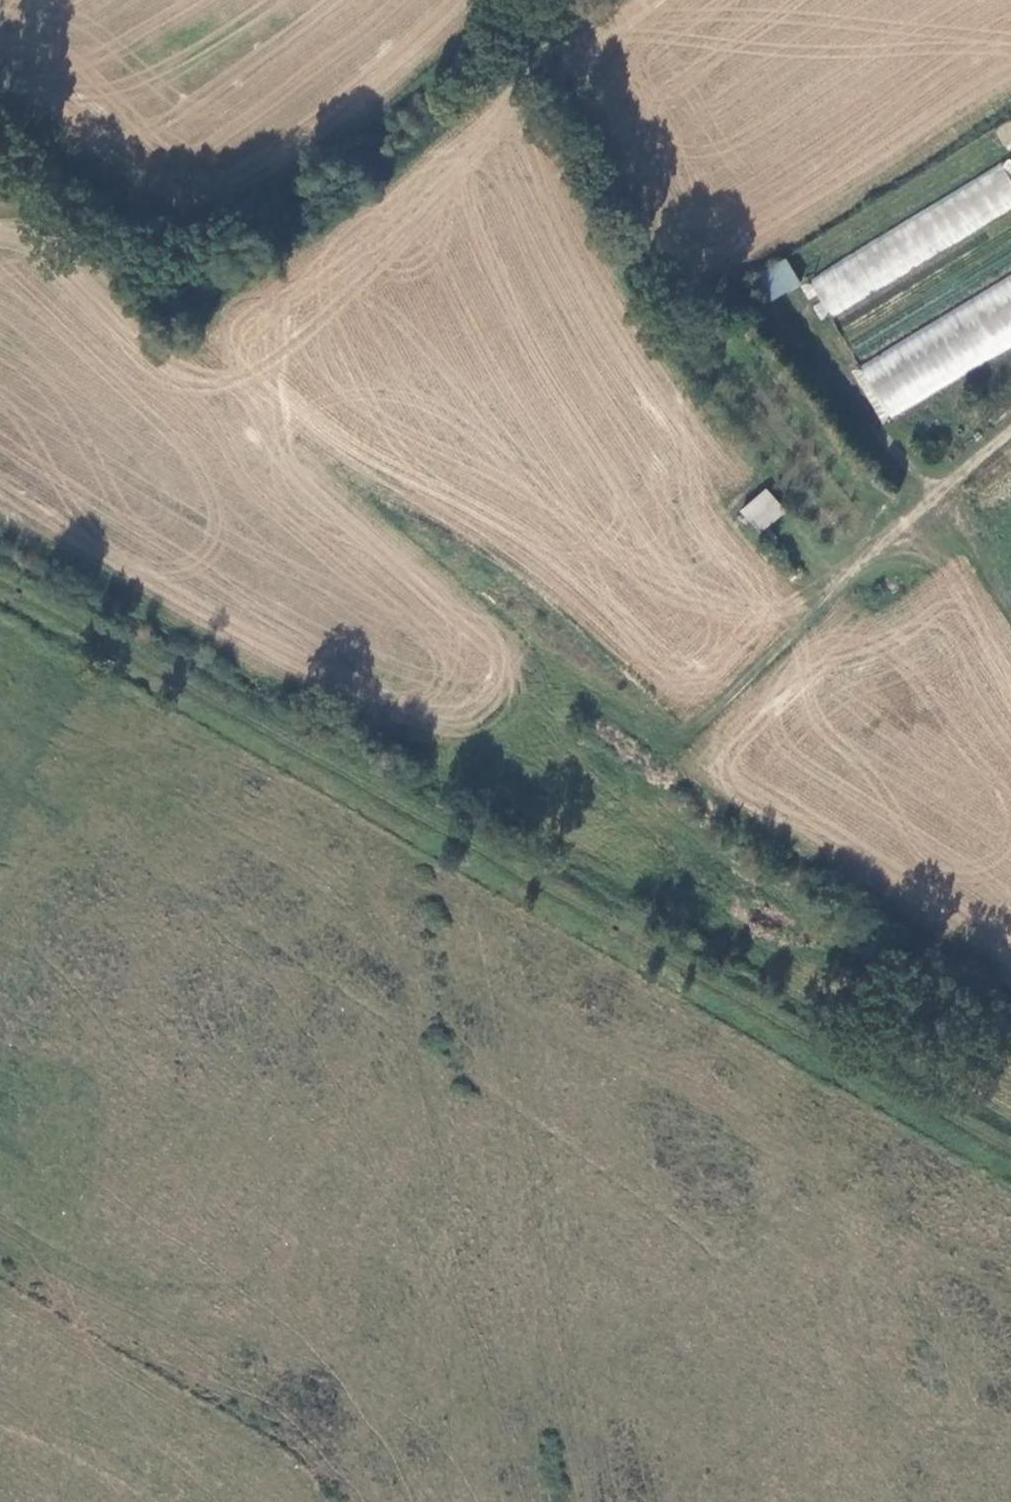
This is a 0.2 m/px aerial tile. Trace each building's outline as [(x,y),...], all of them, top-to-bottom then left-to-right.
[(996,133),(1005,148),(1010,144),(1010,124),(996,133)] [(1010,215),(1010,180),(1003,165),(951,192),(959,208),(972,201),(974,206),(944,222),(936,209),(808,275),(826,311),(1010,215)] [(786,263),(757,281),(771,304),(800,286),(786,263)] [(1010,348),(1010,278),(849,366),(879,420),(1010,348)] [(766,493),(743,515),(761,535),(785,514),(766,493)]
